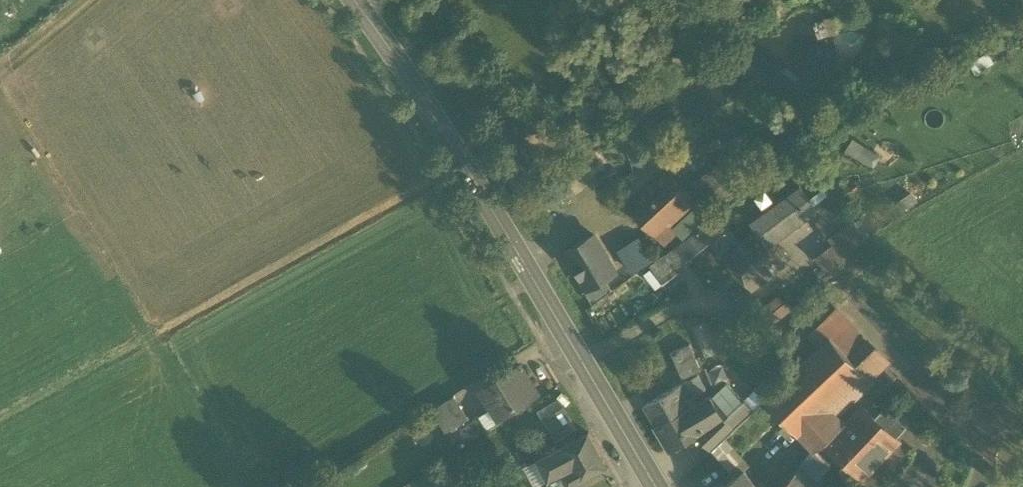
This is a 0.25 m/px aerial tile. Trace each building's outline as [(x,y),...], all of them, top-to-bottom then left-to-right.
[(988,50),(969,61),(975,73),(995,62),(988,50)] [(881,156),(853,137),(845,150),(873,168),(881,156)] [(703,186),(716,206),(746,186),(728,160),(719,165),(724,172),(703,186)] [(627,206),(657,236),(670,225),(695,203),(697,201),(667,169),(627,206)] [(826,185),(809,199),(816,209),(830,198),(831,199),(834,196),(826,185)] [(756,231),(739,243),(768,277),(785,264),(769,246),(811,216),(810,215),(816,209),(809,199),(800,187),(750,223),(756,231)] [(911,191),(897,201),(904,210),(917,200),(911,191)] [(830,198),(816,209),(810,215),(811,216),(828,238),(849,222),(831,199),(830,198)] [(670,225),(679,235),(682,239),(707,217),(695,203),(670,225)] [(676,246),(686,260),(707,243),(705,240),(708,237),(724,224),(717,215),(676,246)] [(849,222),(828,238),(832,243),(844,258),(862,240),(849,222)] [(711,243),(723,257),(739,243),(724,224),(708,237),(712,242),(711,243)] [(657,236),(667,246),(668,246),(679,235),(670,225),(657,236)] [(588,287),(588,288),(606,278),(616,272),(594,234),(566,250),(588,287)] [(625,244),(640,269),(654,260),(639,235),(625,244)] [(768,277),(739,243),(723,257),(751,289),(768,277)] [(844,258),(832,243),(814,258),(831,273),(844,258)] [(686,260),(676,246),(650,266),(664,282),(677,272),(675,269),(686,260)] [(656,289),(664,282),(650,266),(643,273),(656,289)] [(584,289),(593,304),(612,290),(606,278),(588,288),(588,287),(584,289)] [(810,335),(821,346),(831,337),(873,381),(890,364),(848,320),(837,308),(810,335)] [(716,353),(703,322),(691,327),(704,358),(716,353)] [(854,399),(873,381),(831,337),(821,346),(765,399),(808,444),(838,415),(854,399)] [(670,351),(682,378),(702,370),(690,343),(670,351)] [(500,376),(504,383),(517,404),(537,391),(520,364),(500,376)] [(707,371),(713,386),(730,379),(723,364),(707,371)] [(679,385),(687,400),(707,389),(698,374),(679,385)] [(716,391),(711,394),(723,416),(714,422),(719,427),(740,407),(739,406),(745,400),(727,381),(716,391)] [(518,406),(517,404),(504,383),(486,394),(494,406),(500,417),(503,415),(518,406)] [(645,405),(656,425),(670,416),(672,417),(691,406),(687,400),(679,385),(645,405)] [(740,407),(748,415),(765,399),(756,390),(745,400),(739,406),(740,407)] [(698,432),(714,422),(723,416),(711,394),(691,406),(672,417),(670,416),(656,425),(655,425),(669,448),(698,432)] [(432,410),(446,432),(470,417),(455,395),(432,410)] [(505,419),(503,415),(500,417),(494,406),(479,415),(488,430),(505,419)] [(698,432),(714,447),(726,436),(748,415),(740,407),(719,427),(714,422),(698,432)] [(840,454),(863,475),(897,438),(896,437),(875,418),(865,409),(849,426),(831,446),(840,454)] [(875,418),(896,437),(908,425),(891,409),(882,410),(875,418)] [(474,438),(488,430),(479,415),(465,423),(474,438)] [(808,444),(815,451),(829,466),(840,454),(831,446),(849,426),(838,415),(808,444)] [(554,486),(564,486),(580,479),(581,480),(607,465),(589,431),(538,458),(549,478),(554,486)] [(711,450),(735,476),(744,469),(751,464),(726,436),(714,447),(711,450)] [(815,451),(804,463),(819,477),(829,466),(815,451)] [(535,486),(549,478),(538,458),(524,466),(535,486)] [(819,477),(804,463),(782,486),(831,486),(819,477)] [(744,469),(735,476),(736,476),(721,486),(758,486),(744,469)]
